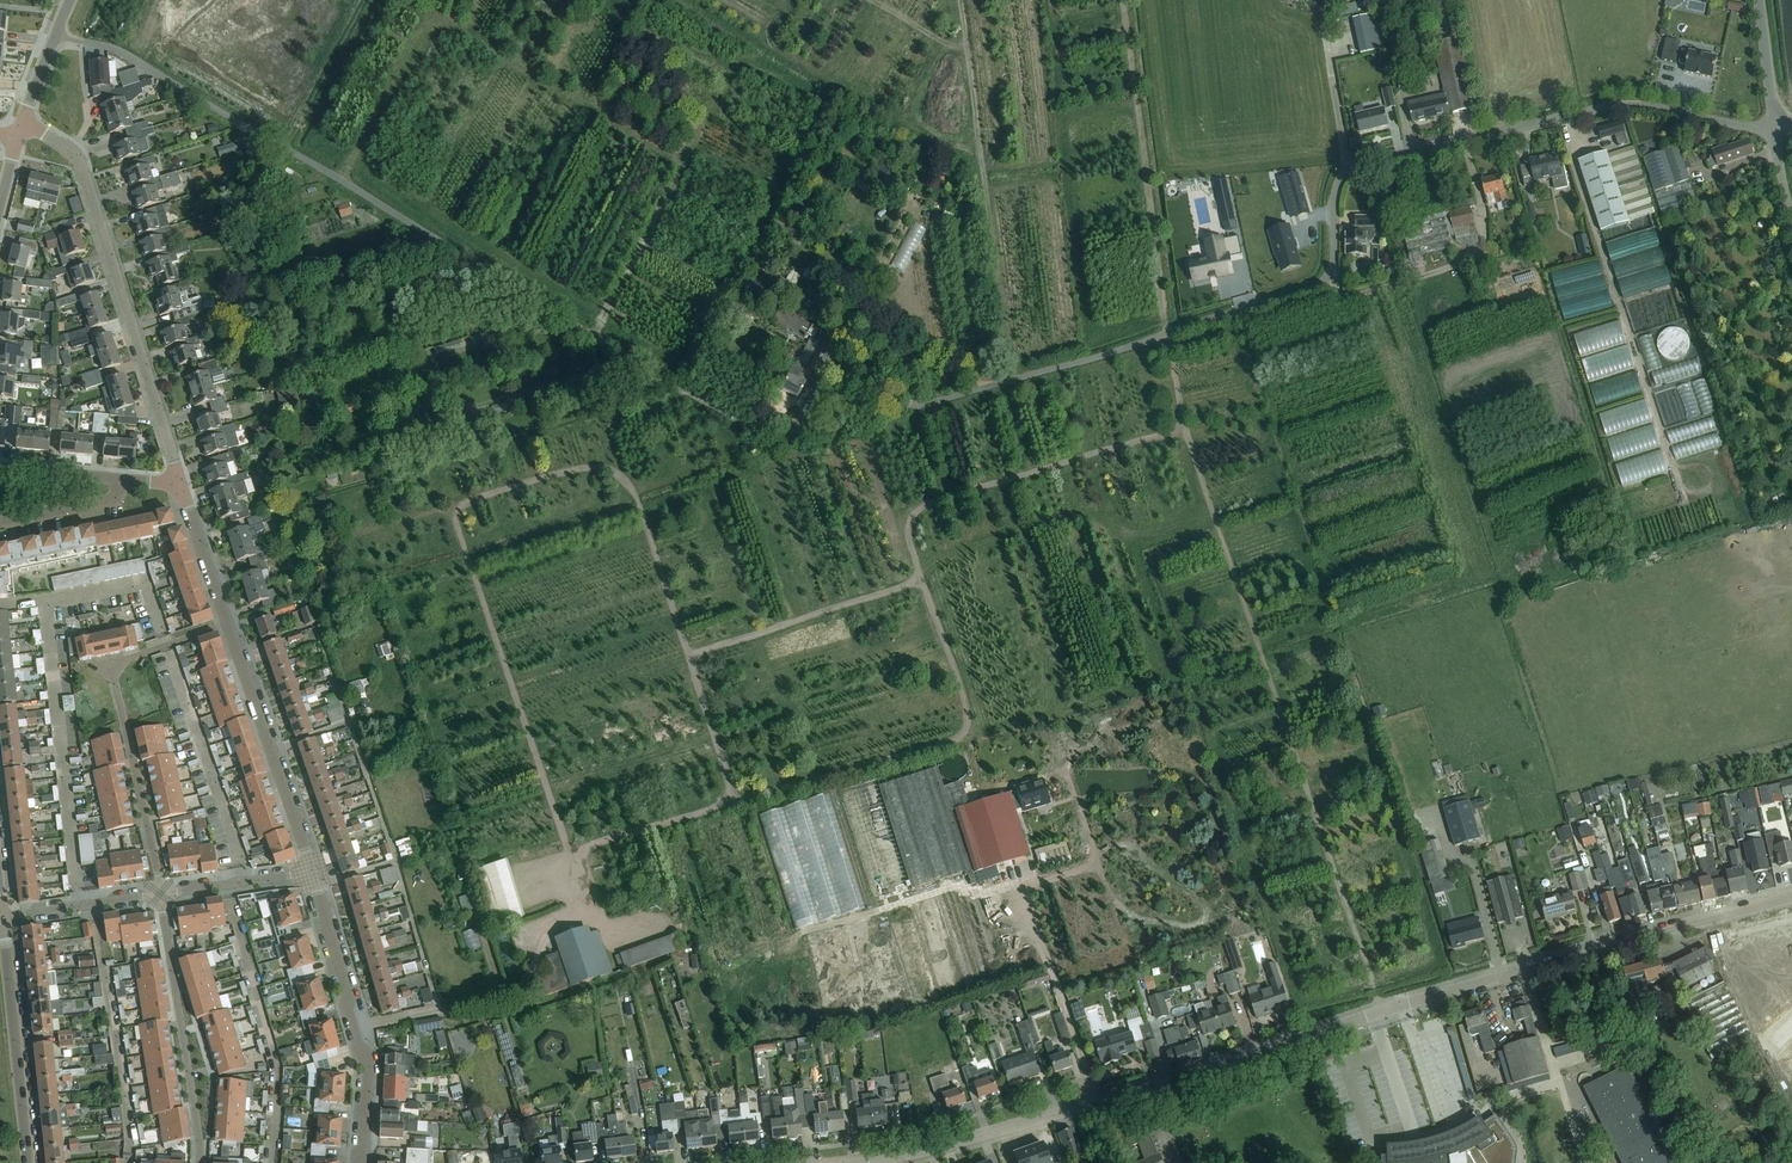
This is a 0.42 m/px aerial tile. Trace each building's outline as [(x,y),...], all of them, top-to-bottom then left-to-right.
[(1664,6),(1673,8),(1682,3),(1682,0),(1665,0),(1664,6)] [(1729,1),(1727,9),(1742,12),(1743,4),(1729,1)] [(1369,49),(1393,44),(1385,7),(1361,13),(1369,49)] [(1480,107),(1477,95),(1472,96),(1460,37),(1434,43),(1446,97),(1429,100),(1428,97),(1408,102),(1409,111),(1412,122),(1433,117),(1433,116),(1449,113),(1480,107)] [(1666,38),(1661,60),(1676,63),(1680,41),(1666,38)] [(1681,49),(1678,63),(1685,65),(1684,72),(1712,78),(1717,57),(1688,51),(1681,49)] [(1385,57),(1376,55),(1374,69),(1383,70),(1385,57)] [(108,92),(111,91),(108,60),(89,61),(91,87),(92,87),(94,97),(108,92)] [(123,88),(140,82),(136,69),(119,74),(123,88)] [(106,119),(128,112),(126,104),(130,102),(143,92),(140,82),(123,88),(111,92),(111,91),(108,92),(111,102),(101,105),(106,119)] [(1395,106),(1391,88),(1382,90),(1386,109),(1395,106)] [(1388,126),(1385,114),(1383,108),(1364,112),(1362,106),(1354,108),(1360,132),(1388,126)] [(127,135),(141,131),(141,130),(149,128),(147,121),(132,125),(128,112),(106,119),(110,133),(125,128),(127,135)] [(1621,123),(1598,129),(1601,139),(1615,135),(1618,146),(1627,143),(1621,123)] [(149,149),(146,139),(149,136),(155,134),(153,127),(141,131),(127,135),(129,142),(114,146),(119,161),(141,154),(141,153),(148,151),(149,149)] [(1715,158),(1707,160),(1709,168),(1752,154),(1748,140),(1722,149),(1721,147),(1712,150),(1715,158)] [(232,143),(217,148),(220,157),(235,153),(232,143)] [(1655,213),(1637,157),(1633,146),(1607,154),(1607,153),(1579,162),(1602,230),(1655,213)] [(1648,147),(1640,149),(1642,157),(1650,154),(1648,147)] [(1696,203),(1689,181),(1678,147),(1644,158),(1662,214),(1696,203)] [(1564,167),(1559,168),(1556,154),(1530,160),(1530,164),(1520,166),(1522,178),(1524,187),(1536,184),(1535,181),(1552,177),(1555,190),(1569,187),(1564,167)] [(145,181),(160,177),(158,171),(155,169),(150,171),(149,166),(155,163),(153,156),(139,160),(141,167),(126,172),(130,186),(145,181)] [(161,174),(168,171),(164,163),(157,165),(161,174)] [(941,163),(937,170),(947,175),(951,168),(941,163)] [(176,172),(160,177),(164,190),(180,184),(176,172)] [(42,195),(47,178),(32,174),(27,191),(42,195)] [(1507,202),(1503,188),(1500,176),(1481,181),(1485,196),(1494,193),(1496,204),(1507,202)] [(145,181),(147,188),(133,193),(138,209),(160,202),(157,192),(164,190),(160,177),(145,181)] [(47,178),(42,195),(41,201),(56,205),(57,199),(62,182),(47,178)] [(1226,184),(1214,186),(1225,233),(1238,231),(1226,184)] [(1301,184),(1282,189),(1290,218),(1309,212),(1301,184)] [(1469,208),(1475,206),(1473,199),(1447,206),(1448,209),(1401,221),(1403,233),(1410,259),(1452,248),(1449,236),(1454,235),(1458,248),(1479,242),(1469,208)] [(798,201),(792,213),(802,218),(809,206),(798,201)] [(1532,202),(1526,204),(1531,222),(1537,221),(1532,202)] [(348,203),(337,207),(342,219),(353,215),(348,203)] [(153,231),(169,227),(162,205),(146,210),(148,217),(134,222),(138,236),(153,231)] [(1366,255),(1366,234),(1375,234),(1375,217),(1356,217),(1356,226),(1353,226),(1353,234),(1346,234),(1346,255),(1366,255)] [(74,219),(63,222),(55,225),(57,232),(76,226),(74,219)] [(34,224),(33,224),(21,221),(20,226),(19,225),(17,232),(31,236),(34,224)] [(258,233),(260,232),(262,240),(273,237),(271,228),(268,228),(267,222),(256,225),(258,233)] [(842,226),(838,234),(846,238),(850,230),(842,226)] [(159,252),(167,250),(163,236),(171,234),(169,227),(153,231),(155,238),(140,243),(144,257),(159,252)] [(795,227),(791,234),(801,241),(806,234),(795,227)] [(64,267),(66,266),(66,264),(75,261),(73,254),(84,251),(81,241),(80,241),(78,233),(62,238),(60,231),(52,234),(51,233),(44,236),(49,250),(58,248),(64,267)] [(1209,260),(1190,264),(1194,282),(1210,279),(1211,279),(1210,278),(1216,277),(1216,278),(1217,278),(1217,277),(1232,274),(1229,257),(1242,254),(1238,236),(1205,243),(1209,260)] [(39,243),(32,241),(20,238),(18,248),(13,246),(9,265),(26,269),(30,255),(36,256),(39,243)] [(1299,264),(1293,239),(1276,244),(1282,268),(1299,264)] [(1588,244),(1578,246),(1581,256),(1591,253),(1588,244)] [(167,250),(159,252),(161,259),(146,264),(151,278),(156,276),(159,286),(179,280),(176,272),(174,273),(171,263),(178,261),(173,248),(167,250)] [(810,267),(822,276),(829,267),(817,258),(810,267)] [(69,273),(69,272),(66,266),(64,267),(49,271),(52,282),(57,280),(56,277),(67,273),(69,273)] [(69,273),(67,273),(72,289),(94,282),(89,266),(69,272),(69,273)] [(181,273),(184,281),(192,278),(190,270),(181,273)] [(275,281),(277,290),(296,285),(293,275),(275,281)] [(51,281),(44,281),(27,279),(26,286),(53,289),(51,281)] [(22,285),(17,285),(5,284),(3,301),(19,303),(18,306),(26,307),(27,297),(21,296),(22,285)] [(177,320),(188,318),(205,313),(200,297),(180,303),(178,294),(179,294),(180,293),(179,288),(178,287),(177,288),(177,287),(159,292),(161,300),(155,301),(160,316),(175,311),(177,320)] [(86,314),(103,309),(98,294),(81,299),(86,314)] [(809,299),(800,294),(795,301),(804,307),(809,299)] [(60,308),(79,301),(76,295),(58,301),(60,308)] [(808,317),(821,324),(828,311),(814,304),(808,317)] [(833,346),(822,339),(818,337),(820,334),(815,332),(818,328),(779,307),(772,320),(806,338),(808,335),(811,337),(794,369),(793,368),(789,375),(781,370),(775,381),(783,385),(781,389),(797,398),(805,384),(811,387),(817,377),(833,346)] [(103,309),(86,314),(91,329),(108,324),(103,309)] [(40,319),(41,312),(24,310),(23,318),(40,319)] [(1,315),(0,328),(0,333),(17,335),(18,328),(21,328),(25,325),(25,318),(1,315)] [(183,342),(188,340),(184,327),(190,325),(188,318),(177,320),(174,322),(176,328),(161,333),(165,347),(183,342)] [(1604,335),(1632,326),(1629,318),(1587,333),(1591,344),(1606,339),(1604,335)] [(71,341),(89,336),(86,329),(68,334),(71,341)] [(99,355),(116,350),(111,335),(95,340),(96,345),(88,347),(91,357),(99,355)] [(89,336),(71,341),(73,349),(91,343),(89,336)] [(188,340),(183,342),(186,349),(171,353),(175,367),(197,360),(193,347),(200,345),(198,337),(188,340)] [(463,347),(461,340),(434,347),(436,354),(463,347)] [(1637,341),(1591,351),(1594,365),(1640,354),(1637,341)] [(29,344),(17,342),(16,349),(0,348),(0,366),(15,367),(15,366),(24,366),(25,358),(30,359),(32,344),(29,344)] [(57,347),(45,347),(46,366),(58,365),(57,347)] [(116,350),(99,355),(104,370),(120,365),(116,350)] [(202,373),(186,378),(190,392),(213,385),(225,381),(222,370),(218,369),(215,360),(210,361),(199,365),(202,373)] [(83,382),(101,377),(99,369),(81,375),(83,382)] [(40,385),(41,377),(23,375),(22,383),(40,385)] [(111,396),(129,390),(124,376),(107,381),(108,386),(103,388),(106,397),(111,396)] [(101,377),(83,382),(86,389),(103,384),(101,377)] [(6,381),(0,380),(0,398),(13,400),(15,382),(6,381)] [(211,408),(226,404),(224,397),(217,399),(213,385),(190,392),(194,406),(209,402),(211,408)] [(111,415),(117,415),(124,416),(122,409),(133,405),(129,390),(111,396),(106,397),(111,415)] [(1655,396),(1624,403),(1626,413),(1657,406),(1655,396)] [(493,406),(495,413),(507,410),(505,403),(493,406)] [(199,435),(214,430),(222,428),(218,415),(228,412),(226,404),(211,408),(213,415),(195,421),(199,435)] [(12,423),(14,405),(6,405),(5,420),(5,422),(6,422),(12,423)] [(14,405),(12,423),(12,424),(20,425),(22,406),(14,405)] [(56,428),(58,410),(50,409),(48,428),(51,428),(56,428)] [(71,411),(58,410),(56,428),(63,429),(64,419),(79,421),(80,412),(83,413),(83,412),(71,411)] [(99,432),(101,414),(93,413),(91,432),(99,432)] [(101,414),(99,432),(106,433),(108,414),(101,414)] [(124,416),(117,415),(117,423),(136,425),(137,417),(124,416)] [(1660,417),(1616,431),(1622,453),(1659,442),(1668,439),(1665,432),(1660,417)] [(18,437),(17,449),(32,450),(34,432),(35,432),(35,425),(20,424),(20,425),(19,425),(19,427),(19,431),(18,437)] [(222,428),(214,430),(216,437),(201,442),(206,456),(228,449),(228,448),(239,445),(235,432),(237,432),(235,424),(222,428)] [(51,428),(48,428),(43,427),(43,433),(35,432),(34,432),(32,450),(48,452),(50,434),(51,428)] [(246,439),(254,437),(252,429),(244,431),(246,439)] [(75,455),(77,436),(78,432),(74,431),(73,436),(62,435),(61,453),(75,455)] [(120,441),(119,459),(135,460),(137,434),(130,433),(130,442),(120,441)] [(77,436),(75,455),(92,456),(93,444),(93,438),(94,435),(86,434),(86,437),(77,436)] [(105,436),(104,457),(119,459),(120,441),(113,440),(114,437),(105,436)] [(223,480),(237,475),(233,462),(235,461),(236,462),(244,460),(241,451),(216,459),(218,466),(203,470),(208,485),(223,480)] [(335,470),(329,472),(331,479),(337,477),(335,470)] [(214,505),(237,498),(248,494),(243,481),(248,480),(246,473),(237,475),(223,480),(225,487),(210,491),(214,505)] [(320,504),(326,502),(324,496),(318,498),(320,504)] [(237,498),(214,505),(219,519),(229,516),(231,522),(250,516),(246,504),(239,506),(237,498)] [(171,541),(185,536),(182,529),(175,531),(173,526),(174,525),(171,511),(157,514),(157,515),(155,515),(158,529),(169,527),(170,532),(168,533),(171,541)] [(153,530),(158,529),(155,515),(140,518),(144,539),(155,537),(153,530)] [(232,547),(251,542),(258,539),(256,533),(263,531),(264,528),(262,523),(261,516),(248,520),(250,527),(228,534),(232,547)] [(128,543),(144,539),(140,518),(124,522),(128,543)] [(113,546),(128,543),(124,522),(108,525),(113,546)] [(97,549),(113,546),(108,525),(93,528),(97,549)] [(93,528),(92,528),(80,530),(80,531),(73,532),(60,534),(60,535),(54,536),(41,538),(41,539),(34,541),(34,540),(21,543),(22,543),(7,546),(0,547),(0,598),(14,597),(12,574),(58,564),(98,556),(97,549),(93,528)] [(176,554),(189,550),(186,542),(187,542),(185,536),(171,541),(176,554)] [(251,566),(265,561),(264,561),(273,558),(271,550),(262,553),(260,547),(253,549),(251,542),(232,547),(237,561),(248,558),(251,566)] [(174,571),(194,564),(189,550),(176,554),(169,557),(174,571)] [(330,556),(332,563),(343,560),(341,552),(330,556)] [(132,561),(135,575),(146,573),(143,559),(132,561)] [(120,578),(135,575),(132,561),(117,564),(120,578)] [(246,591),(265,585),(261,572),(267,570),(265,561),(251,566),(253,573),(242,577),(246,591)] [(152,578),(156,577),(154,570),(152,562),(148,564),(149,572),(152,578)] [(104,582),(120,578),(117,564),(101,568),(104,582)] [(179,585),(198,578),(194,564),(174,571),(179,585)] [(104,582),(101,568),(51,578),(54,592),(104,582)] [(183,598),(203,592),(198,578),(179,585),(183,598)] [(265,585),(246,591),(250,605),(262,601),(264,609),(278,605),(273,590),(267,592),(265,585)] [(188,612),(208,605),(203,592),(183,598),(188,612)] [(69,603),(69,611),(80,610),(80,602),(69,603)] [(208,605),(188,612),(193,626),(213,619),(208,605)] [(276,617),(296,610),(294,605),(274,611),(276,617)] [(301,610),(306,625),(315,622),(310,607),(301,610)] [(38,608),(31,609),(31,617),(39,616),(38,608)] [(174,613),(176,622),(189,620),(187,610),(174,613)] [(9,627),(8,620),(13,619),(12,611),(0,613),(0,628),(9,627)] [(270,617),(267,618),(256,622),(262,639),(276,634),(270,617)] [(148,619),(143,620),(146,635),(151,634),(148,619)] [(311,632),(323,628),(321,622),(309,626),(311,632)] [(132,628),(119,631),(123,652),(138,649),(136,642),(145,640),(139,624),(131,626),(132,628)] [(10,642),(9,627),(0,628),(0,643),(10,642)] [(34,639),(41,639),(41,630),(33,631),(34,639)] [(119,631),(104,634),(109,655),(123,652),(119,631)] [(301,632),(287,637),(289,642),(303,638),(301,632)] [(203,655),(222,648),(217,633),(198,640),(203,655)] [(104,634),(90,637),(94,658),(109,655),(104,634)] [(76,638),(68,639),(70,656),(78,654),(80,661),(87,659),(94,658),(90,637),(76,640),(76,638)] [(269,658),(285,653),(280,639),(264,645),(269,658)] [(391,650),(400,647),(397,639),(388,642),(391,650)] [(12,657),(10,642),(0,643),(0,658),(12,657)] [(201,671),(226,662),(227,662),(222,648),(203,655),(207,668),(200,670),(201,671)] [(273,672),(290,666),(285,653),(269,658),(273,672)] [(14,672),(12,657),(0,658),(0,673),(14,672)] [(37,669),(45,668),(44,659),(36,660),(37,669)] [(278,685),(294,679),(292,672),(306,667),(304,661),(296,664),(290,667),(290,666),(273,672),(278,685)] [(205,685),(231,676),(226,662),(201,671),(205,685)] [(15,686),(14,672),(0,673),(0,687),(15,686)] [(210,699),(236,690),(231,676),(205,685),(210,699)] [(282,698),(299,692),(294,679),(278,685),(282,698)] [(0,687),(0,704),(17,702),(15,686),(0,687)] [(287,711),(303,705),(301,698),(315,693),(313,687),(305,690),(299,693),(299,692),(282,698),(287,711)] [(215,713),(241,704),(236,690),(210,699),(215,713)] [(48,700),(47,693),(40,693),(41,701),(48,700)] [(291,724),(340,707),(336,694),(327,697),(330,705),(306,713),(303,705),(287,711),(291,724)] [(220,727),(245,718),(241,704),(215,713),(220,727)] [(50,717),(49,710),(44,711),(26,713),(26,711),(17,712),(16,706),(0,708),(0,723),(18,721),(17,721),(27,720),(36,718),(45,717),(50,717)] [(344,719),(340,707),(291,724),(296,738),(312,732),(310,724),(329,718),(331,724),(344,719)] [(232,739),(252,732),(247,718),(245,718),(220,727),(220,728),(227,726),(232,739)] [(19,736),(18,721),(0,723),(0,727),(1,738),(19,736)] [(139,746),(165,740),(162,725),(148,728),(148,726),(139,728),(140,730),(135,731),(139,746)] [(236,753),(256,746),(252,732),(232,739),(236,753)] [(95,756),(121,750),(118,735),(113,736),(113,734),(104,736),(105,738),(92,741),(95,756)] [(3,752),(21,750),(19,736),(1,738),(3,752)] [(326,750),(333,747),(331,742),(324,744),(321,736),(298,744),(303,758),(319,752),(326,749),(326,750)] [(168,755),(165,740),(139,746),(142,762),(147,761),(147,760),(168,755)] [(39,741),(29,743),(29,749),(29,750),(40,748),(39,745),(39,741)] [(241,767),(261,760),(256,746),(236,753),(241,767)] [(40,748),(29,750),(30,755),(41,754),(41,755),(54,754),(53,747),(48,747),(40,748)] [(21,750),(3,752),(5,768),(23,766),(21,750)] [(120,766),(120,767),(125,766),(121,750),(95,756),(98,771),(120,766)] [(307,771),(324,765),(319,752),(303,758),(307,771)] [(150,776),(177,770),(173,754),(168,755),(147,760),(147,761),(150,776)] [(265,774),(266,774),(261,760),(241,767),(246,780),(239,782),(239,783),(265,774)] [(335,776),(342,773),(340,767),(326,772),(324,765),(307,771),(312,784),(328,778),(334,775),(335,776)] [(123,782),(120,767),(120,766),(98,771),(94,772),(97,787),(123,782)] [(1029,856),(1016,815),(1009,793),(1009,792),(951,811),(937,767),(878,785),(910,889),(964,872),(965,875),(967,874),(970,885),(998,876),(995,867),(1029,856)] [(6,786),(32,783),(31,779),(25,780),(24,769),(5,771),(6,786)] [(153,790),(180,784),(177,770),(150,776),(153,790)] [(244,797),(270,788),(265,774),(239,783),(244,797)] [(366,776),(371,789),(378,787),(373,774),(366,776)] [(1009,793),(1016,815),(1052,803),(1044,777),(1015,786),(1016,791),(1009,793)] [(316,796),(333,791),(328,778),(312,784),(316,796)] [(1647,806),(1641,783),(1641,784),(1639,778),(1633,780),(1632,778),(1627,780),(1630,792),(1642,789),(1647,806)] [(966,779),(952,781),(954,789),(968,786),(966,779)] [(1621,781),(1609,784),(1612,793),(1624,790),(1621,781)] [(1780,783),(1783,796),(1791,793),(1791,781),(1780,783)] [(100,802),(127,796),(123,782),(97,787),(100,802)] [(1666,823),(1661,809),(1660,804),(1653,806),(1646,782),(1641,783),(1647,806),(1647,807),(1653,827),(1666,823)] [(8,800),(33,797),(33,794),(26,794),(26,786),(32,785),(32,783),(6,786),(8,800)] [(1783,796),(1780,783),(1768,786),(1769,792),(1772,793),(1775,792),(1776,794),(1780,796),(1783,796)] [(157,804),(183,798),(180,784),(153,790),(157,804)] [(1608,785),(1595,788),(1597,797),(1610,794),(1608,785)] [(249,811),(275,802),(270,788),(244,797),(249,811)] [(1594,790),(1583,794),(1587,806),(1598,802),(1594,790)] [(1758,807),(1754,790),(1739,793),(1741,804),(1745,803),(1746,810),(1758,807)] [(351,799),(351,798),(349,794),(335,799),(333,791),(316,796),(320,809),(337,804),(343,802),(351,799)] [(836,791),(770,807),(798,924),(864,908),(836,791)] [(42,796),(43,803),(54,802),(59,801),(59,794),(53,795),(42,796)] [(1727,794),(1720,795),(1721,799),(1719,800),(1726,829),(1733,827),(1733,826),(1734,825),(1727,794)] [(1737,807),(1735,794),(1729,795),(1731,808),(1737,807)] [(351,799),(343,802),(345,807),(353,804),(353,805),(364,801),(362,795),(351,798),(351,799)] [(1441,803),(1454,846),(1480,839),(1467,795),(1441,803)] [(104,816),(130,810),(127,796),(100,802),(104,816)] [(9,814),(35,811),(35,808),(28,809),(27,800),(34,799),(33,797),(8,800),(9,814)] [(183,798),(157,804),(160,819),(186,813),(183,798)] [(254,825),(279,816),(275,802),(249,811),(254,825)] [(1684,819),(1699,816),(1696,803),(1682,806),(1684,819)] [(1696,803),(1699,816),(1699,817),(1711,815),(1709,803),(1697,805),(1696,803)] [(325,822),(341,817),(337,804),(320,809),(325,822)] [(1766,808),(1757,812),(1760,819),(1769,815),(1766,808)] [(130,810),(104,816),(107,831),(133,825),(130,810)] [(35,811),(9,814),(11,828),(37,825),(36,822),(30,823),(29,814),(35,813),(35,811)] [(1424,818),(1426,825),(1436,822),(1435,815),(1424,818)] [(258,839),(284,830),(279,816),(254,825),(258,839)] [(329,835),(346,829),(341,817),(325,822),(329,835)] [(173,824),(179,823),(179,818),(172,819),(172,821),(159,824),(162,838),(167,836),(165,828),(173,826),(173,824)] [(205,818),(195,820),(196,830),(206,828),(205,818)] [(360,825),(360,824),(359,819),(350,822),(352,827),(360,825)] [(1596,843),(1593,832),(1589,820),(1578,823),(1580,829),(1578,829),(1584,847),(1596,843)] [(334,848),(350,843),(348,835),(373,826),(371,821),(360,824),(360,825),(352,827),(346,829),(329,835),(334,848)] [(1665,823),(1654,827),(1658,840),(1669,836),(1665,823)] [(1734,825),(1733,826),(1733,827),(1737,841),(1745,839),(1741,824),(1734,825)] [(45,825),(11,828),(13,843),(32,841),(30,828),(37,828),(37,831),(45,830),(45,825)] [(1557,829),(1561,843),(1573,839),(1568,825),(1557,829)] [(270,851),(290,844),(286,830),(284,830),(258,839),(259,840),(266,838),(270,851)] [(358,840),(360,846),(383,837),(381,832),(358,840)] [(1768,869),(1762,840),(1761,841),(1759,832),(1747,834),(1749,843),(1744,844),(1748,859),(1751,858),(1754,872),(1753,872),(1753,873),(1768,869)] [(1768,848),(1770,859),(1778,857),(1780,867),(1791,864),(1791,843),(1783,845),(1780,832),(1765,835),(1768,848)] [(93,835),(93,841),(94,849),(95,852),(103,850),(100,840),(101,840),(100,833),(93,835)] [(93,841),(93,835),(93,834),(78,836),(79,843),(93,841)] [(1439,840),(1419,846),(1430,883),(1450,877),(1439,840)] [(80,850),(94,849),(93,841),(79,843),(80,850)] [(198,847),(199,847),(198,842),(182,844),(186,871),(201,869),(198,847)] [(338,860),(369,850),(367,845),(353,850),(350,843),(334,848),(338,860)] [(25,844),(13,846),(15,861),(40,858),(40,854),(33,855),(32,844),(25,844)] [(171,873),(186,871),(182,844),(167,847),(168,854),(163,855),(166,866),(170,866),(171,873)] [(290,844),(270,851),(276,865),(295,858),(290,844)] [(381,846),(385,856),(391,853),(388,844),(381,846)] [(1728,897),(1725,879),(1723,870),(1716,872),(1712,854),(1714,854),(1712,844),(1704,845),(1706,856),(1706,858),(1710,877),(1716,899),(1728,897)] [(198,847),(201,869),(202,874),(218,871),(214,845),(199,847),(198,847)] [(1653,854),(1648,855),(1649,861),(1650,865),(1654,882),(1662,880),(1664,889),(1660,890),(1665,911),(1677,908),(1670,879),(1667,879),(1662,858),(1661,858),(1659,850),(1657,848),(1654,849),(1653,851),(1653,854)] [(95,856),(95,852),(94,849),(80,850),(81,858),(95,856)] [(369,850),(338,860),(343,875),(359,869),(357,862),(371,857),(369,850)] [(1732,868),(1723,870),(1725,879),(1728,897),(1745,893),(1748,892),(1738,850),(1729,852),(1732,868)] [(125,853),(129,880),(144,877),(143,870),(148,869),(146,857),(141,858),(140,851),(125,853)] [(1573,863),(1587,859),(1585,852),(1571,856),(1573,863)] [(1598,852),(1592,854),(1597,867),(1598,870),(1604,868),(1600,856),(1598,852)] [(114,882),(129,880),(125,853),(110,855),(110,860),(111,860),(114,882)] [(1637,853),(1630,856),(1639,884),(1647,881),(1637,853)] [(1662,856),(1662,858),(1667,879),(1670,879),(1677,908),(1701,903),(1698,891),(1696,882),(1680,886),(1679,886),(1676,877),(1677,877),(1672,853),(1662,856)] [(16,875),(53,871),(53,870),(42,871),(41,869),(35,869),(34,861),(40,860),(41,863),(56,861),(55,856),(40,858),(15,861),(16,875)] [(96,863),(96,862),(95,856),(81,858),(81,865),(96,863)] [(1703,902),(1716,899),(1710,877),(1706,858),(1698,859),(1701,869),(1702,869),(1704,879),(1699,880),(1703,902)] [(1617,862),(1619,867),(1635,919),(1646,915),(1639,895),(1635,896),(1632,886),(1636,885),(1628,859),(1617,862)] [(115,886),(114,882),(111,860),(110,860),(96,862),(96,863),(99,889),(115,886)] [(475,870),(492,926),(524,917),(507,860),(475,870)] [(379,871),(382,881),(384,886),(399,881),(394,866),(379,871)] [(1588,887),(1582,867),(1573,869),(1574,874),(1570,875),(1574,891),(1588,887)] [(1626,922),(1635,919),(1619,867),(1605,872),(1607,877),(1610,886),(1610,887),(1611,889),(1615,887),(1626,922)] [(18,889),(44,886),(43,883),(37,884),(36,875),(42,874),(42,876),(54,875),(53,871),(16,875),(18,889)] [(1506,923),(1515,921),(1514,919),(1523,917),(1512,875),(1486,882),(1497,924),(1506,921),(1506,923)] [(349,895),(366,890),(362,877),(345,881),(349,895)] [(1665,911),(1660,890),(1659,890),(1658,885),(1646,887),(1652,914),(1665,911)] [(44,886),(18,889),(20,904),(39,902),(37,889),(44,888),(44,886)] [(1621,919),(1611,889),(1610,887),(1599,890),(1609,923),(1621,919)] [(275,915),(297,908),(293,895),(292,895),(293,896),(281,899),(278,890),(253,894),(254,899),(255,902),(266,901),(267,904),(268,903),(271,916),(275,915)] [(353,908),(370,903),(366,890),(349,895),(353,908)] [(392,890),(378,894),(380,900),(394,896),(392,890)] [(1571,892),(1560,895),(1541,900),(1543,909),(1546,921),(1547,920),(1546,917),(1563,913),(1564,916),(1577,912),(1571,892)] [(207,906),(210,930),(227,926),(222,900),(206,902),(207,906)] [(373,917),(373,916),(370,903),(353,908),(356,921),(373,917)] [(207,906),(191,908),(195,935),(211,932),(210,930),(207,906)] [(373,917),(356,921),(360,935),(377,930),(375,922),(376,921),(381,920),(382,922),(389,919),(389,918),(408,913),(406,907),(387,912),(387,913),(380,915),(375,916),(373,916),(373,917)] [(178,917),(173,918),(175,930),(179,929),(181,937),(195,935),(191,908),(177,910),(178,917)] [(297,909),(272,916),(275,929),(277,937),(291,933),(289,925),(300,922),(301,922),(297,909)] [(119,913),(103,916),(107,943),(123,940),(120,918),(119,913)] [(150,914),(134,916),(138,942),(154,940),(152,933),(157,932),(156,920),(151,921),(150,914)] [(134,916),(120,918),(123,940),(124,945),(138,942),(134,916)] [(1467,928),(1460,930),(1449,933),(1454,949),(1465,946),(1464,943),(1483,938),(1480,926),(1480,924),(1479,924),(1478,918),(1465,921),(1467,928)] [(93,937),(91,923),(83,924),(85,938),(93,937)] [(24,944),(43,942),(42,933),(52,932),(51,926),(22,929),(24,944)] [(1266,926),(1257,929),(1259,934),(1262,936),(1269,934),(1266,926)] [(483,939),(480,927),(473,929),(476,941),(483,939)] [(364,948),(407,936),(405,929),(393,933),(379,937),(377,930),(360,935),(364,948)] [(580,929),(572,932),(561,936),(556,944),(559,952),(545,957),(548,966),(550,965),(552,973),(533,979),(539,998),(612,974),(597,931),(590,934),(590,933),(580,929)] [(280,945),(276,947),(280,959),(288,957),(309,950),(310,950),(306,937),(305,937),(305,938),(293,941),(291,933),(277,937),(280,945)] [(620,970),(683,948),(678,934),(614,956),(620,970)] [(367,961),(384,956),(382,948),(396,944),(397,945),(409,942),(407,936),(364,948),(367,961)] [(25,959),(45,957),(43,942),(24,944),(25,959)] [(235,952),(233,945),(219,949),(221,956),(235,952)] [(1725,984),(1712,958),(1707,947),(1672,964),(1663,967),(1662,961),(1643,966),(1643,964),(1623,970),(1626,981),(1622,982),(1629,1009),(1652,1003),(1647,984),(1670,978),(1684,1004),(1712,1059),(1753,1039),(1725,984)] [(51,957),(60,956),(59,948),(50,949),(51,957)] [(292,970),(282,972),(284,981),(289,979),(303,975),(301,967),(313,963),(310,950),(309,950),(288,957),(292,970)] [(191,957),(179,961),(184,976),(210,968),(205,954),(199,956),(192,958),(191,957)] [(691,955),(692,969),(702,968),(701,954),(691,955)] [(78,958),(80,968),(94,966),(93,956),(78,958)] [(371,974),(402,965),(400,960),(393,962),(393,961),(386,963),(384,956),(367,961),(371,974)] [(27,975),(55,972),(46,972),(45,957),(25,959),(27,975)] [(141,965),(135,966),(137,980),(164,975),(161,960),(149,962),(149,964),(141,965)] [(375,987),(392,982),(390,975),(404,971),(405,975),(417,971),(414,962),(402,966),(402,965),(371,974),(375,987)] [(1225,973),(1231,972),(1228,962),(1222,964),(1225,973)] [(1260,985),(1248,989),(1250,996),(1249,996),(1253,1007),(1256,1018),(1266,1015),(1266,1014),(1289,1006),(1289,1007),(1290,1007),(1286,996),(1283,985),(1282,986),(1275,963),(1266,966),(1273,989),(1262,992),(1260,985)] [(210,968),(184,976),(188,990),(214,982),(210,968)] [(1234,971),(1235,971),(1234,971),(1231,972),(1225,973),(1225,974),(1217,976),(1220,985),(1225,983),(1229,995),(1241,991),(1234,971)] [(29,990),(48,988),(48,987),(56,986),(55,972),(27,975),(29,990)] [(1047,974),(1045,975),(1017,984),(1019,990),(1049,980),(1047,974)] [(164,975),(137,980),(140,995),(166,990),(164,975)] [(292,988),(289,989),(292,1001),(296,1000),(300,999),(322,992),(318,979),(317,979),(317,980),(306,983),(303,975),(289,979),(292,988)] [(1198,979),(1200,986),(1213,982),(1211,975),(1198,979)] [(214,982),(188,990),(192,1005),(218,997),(214,982)] [(378,1000),(395,996),(392,982),(375,987),(378,1000)] [(95,998),(102,997),(100,983),(93,983),(95,998)] [(30,1005),(50,1003),(48,988),(29,990),(30,1005)] [(433,1001),(430,989),(429,988),(420,990),(423,1003),(433,1001)] [(166,990),(140,995),(142,1009),(169,1005),(166,990)] [(300,999),(296,1000),(302,1021),(316,1017),(313,1009),(325,1005),(325,1006),(326,1006),(322,992),(300,999)] [(402,994),(395,996),(378,1000),(382,1014),(407,1007),(404,999),(411,997),(409,992),(402,994)] [(1169,992),(1149,998),(1156,1020),(1170,1015),(1166,1001),(1171,999),(1169,992)] [(1213,1010),(1220,1030),(1236,1025),(1226,995),(1217,998),(1220,1008),(1213,1010)] [(263,998),(266,1009),(272,1007),(269,996),(263,998)] [(103,997),(92,998),(93,1007),(104,1005),(103,997)] [(218,997),(192,1005),(197,1019),(202,1018),(222,1012),(218,997)] [(32,1020),(51,1018),(50,1003),(30,1005),(32,1020)] [(634,1003),(624,1005),(627,1016),(636,1014),(634,1003)] [(1220,1030),(1213,1010),(1206,1012),(1203,1003),(1194,1006),(1204,1036),(1220,1030)] [(1146,1004),(1133,1006),(1135,1015),(1148,1013),(1146,1004)] [(169,1005),(142,1009),(144,1025),(166,1021),(171,1020),(169,1005)] [(1548,1074),(1532,1017),(1528,1005),(1512,1010),(1516,1022),(1524,1020),(1530,1040),(1503,1047),(1514,1084),(1548,1074)] [(679,1011),(685,1027),(693,1025),(687,1008),(679,1011)] [(1041,1042),(1036,1028),(1033,1019),(1050,1014),(1048,1008),(1026,1015),(1028,1020),(1031,1030),(1036,1043),(1041,1042)] [(1494,1051),(1481,1009),(1463,1015),(1470,1035),(1472,1036),(1479,1034),(1485,1054),(1494,1051)] [(222,1012),(202,1018),(207,1032),(232,1024),(228,1010),(222,1012)] [(1069,1037),(1063,1019),(1061,1013),(1053,1015),(1062,1040),(1069,1037)] [(1193,1014),(1187,1016),(1191,1030),(1197,1028),(1193,1014)] [(309,1028),(313,1041),(334,1034),(330,1021),(330,1022),(318,1025),(316,1017),(302,1021),(304,1029),(309,1028)] [(440,1017),(413,1023),(415,1033),(442,1028),(440,1017)] [(51,1018),(32,1020),(33,1035),(53,1033),(51,1018)] [(1143,1025),(1143,1024),(1141,1018),(1128,1022),(1132,1033),(1118,1037),(1117,1036),(1096,1042),(1101,1061),(1103,1061),(1104,1065),(1117,1061),(1116,1057),(1137,1050),(1135,1043),(1144,1040),(1140,1027),(1143,1025)] [(1038,1051),(1036,1043),(1031,1030),(1028,1020),(1016,1024),(1026,1054),(1001,1063),(1008,1083),(1039,1073),(1032,1053),(1038,1051)] [(144,1025),(140,1025),(142,1040),(169,1036),(166,1021),(144,1025)] [(1140,1027),(1144,1040),(1145,1043),(1147,1048),(1151,1060),(1160,1056),(1156,1045),(1149,1023),(1143,1025),(1140,1027)] [(232,1024),(207,1032),(211,1046),(236,1038),(232,1024)] [(1179,1029),(1179,1027),(1164,1031),(1166,1038),(1164,1039),(1163,1041),(1165,1046),(1182,1041),(1179,1029)] [(1187,1047),(1192,1062),(1203,1059),(1196,1038),(1190,1040),(1187,1027),(1179,1029),(1182,1041),(1184,1047),(1187,1047)] [(1449,1036),(1455,1033),(1453,1027),(1447,1029),(1449,1036)] [(59,1042),(73,1041),(72,1031),(58,1033),(59,1042)] [(313,1041),(303,1043),(307,1056),(312,1055),(315,1063),(328,1059),(326,1051),(335,1048),(337,1047),(338,1048),(334,1034),(313,1041)] [(169,1036),(142,1040),(144,1055),(171,1050),(169,1036)] [(1564,1052),(1582,1052),(1581,1037),(1563,1038),(1564,1052)] [(236,1038),(211,1046),(215,1060),(241,1053),(236,1038)] [(808,1040),(798,1042),(799,1048),(809,1047),(808,1040)] [(1072,1067),(1068,1055),(1067,1052),(1056,1056),(1051,1041),(1044,1043),(1054,1073),(1072,1067)] [(784,1044),(786,1055),(797,1054),(795,1042),(784,1044)] [(988,1046),(993,1060),(1005,1056),(1000,1042),(988,1046)] [(36,1063),(53,1061),(51,1043),(34,1045),(36,1063)] [(106,1044),(92,1045),(93,1055),(107,1053),(106,1044)] [(754,1053),(776,1051),(775,1045),(754,1047),(754,1053)] [(403,1067),(416,1065),(417,1056),(399,1055),(399,1048),(386,1047),(386,1055),(385,1055),(385,1066),(403,1067)] [(1181,1066),(1192,1062),(1187,1047),(1184,1047),(1176,1050),(1167,1053),(1171,1064),(1179,1061),(1181,1066)] [(171,1050),(144,1055),(147,1069),(173,1065),(171,1050)] [(1583,1051),(1580,1059),(1597,1064),(1600,1056),(1583,1051)] [(241,1053),(215,1060),(219,1075),(245,1068),(241,1053)] [(1374,1073),(1364,1074),(1370,1137),(1382,1135),(1381,1124),(1393,1123),(1390,1101),(1385,1101),(1382,1074),(1394,1073),(1392,1055),(1363,1058),(1364,1064),(1373,1063),(1374,1073)] [(1131,1058),(1116,1065),(1119,1071),(1133,1064),(1131,1058)] [(317,1071),(316,1087),(343,1089),(344,1075),(343,1075),(343,1076),(331,1075),(332,1070),(328,1059),(315,1063),(317,1071)] [(773,1072),(770,1059),(764,1060),(767,1074),(773,1072)] [(55,1078),(62,1077),(71,1076),(84,1074),(84,1069),(62,1071),(62,1069),(59,1070),(58,1060),(53,1061),(36,1063),(38,1080),(55,1078)] [(840,1082),(847,1082),(845,1061),(838,1062),(840,1082)] [(173,1065),(147,1069),(149,1084),(176,1080),(173,1065)] [(384,1077),(406,1078),(415,1079),(416,1067),(416,1066),(416,1065),(403,1067),(385,1066),(384,1077)] [(428,1074),(441,1073),(440,1065),(427,1066),(428,1074)] [(968,1066),(961,1068),(967,1086),(973,1083),(978,1098),(996,1092),(989,1071),(978,1075),(975,1067),(969,1069),(968,1066)] [(665,1067),(656,1070),(658,1077),(667,1075),(665,1067)] [(1625,1070),(1587,1090),(1619,1154),(1658,1134),(1625,1070)] [(930,1082),(934,1093),(941,1091),(940,1088),(948,1085),(944,1073),(929,1078),(930,1082)] [(405,1101),(406,1078),(384,1077),(383,1103),(401,1103),(401,1101),(405,1101)] [(40,1097),(57,1095),(55,1078),(38,1080),(40,1097)] [(176,1080),(149,1084),(151,1099),(178,1095),(176,1080)] [(220,1080),(218,1095),(245,1097),(246,1082),(220,1080)] [(654,1083),(657,1092),(664,1090),(662,1081),(654,1083)] [(848,1101),(857,1100),(854,1081),(845,1082),(848,1101)] [(630,1084),(624,1086),(627,1097),(631,1115),(637,1114),(633,1096),(630,1084)] [(460,1085),(449,1088),(453,1100),(464,1097),(460,1085)] [(805,1114),(804,1098),(802,1089),(798,1090),(797,1086),(782,1088),(783,1098),(782,1098),(783,1108),(787,1137),(801,1135),(798,1114),(805,1114)] [(316,1087),(314,1109),(329,1110),(329,1102),(341,1103),(342,1103),(343,1089),(316,1087)] [(681,1097),(691,1096),(690,1088),(681,1089),(681,1097)] [(965,1103),(961,1092),(960,1088),(942,1094),(947,1109),(965,1103)] [(888,1089),(881,1090),(882,1100),(883,1100),(884,1104),(890,1104),(888,1089)] [(874,1093),(868,1094),(872,1127),(886,1125),(885,1113),(884,1107),(884,1104),(883,1100),(882,1100),(875,1101),(874,1093)] [(858,1129),(872,1127),(868,1094),(861,1095),(862,1102),(855,1103),(858,1129)] [(75,1110),(82,1109),(81,1104),(74,1105),(74,1104),(65,1105),(65,1104),(58,1104),(57,1095),(40,1097),(41,1114),(59,1112),(65,1111),(75,1110)] [(178,1095),(151,1099),(154,1114),(158,1113),(180,1109),(178,1095)] [(218,1095),(217,1110),(244,1112),(245,1097),(218,1095)] [(761,1103),(761,1105),(763,1118),(771,1117),(768,1095),(761,1096),(761,1103)] [(747,1096),(739,1097),(739,1104),(741,1117),(744,1142),(758,1141),(757,1129),(756,1124),(761,1124),(760,1113),(750,1114),(747,1096)] [(804,1098),(805,1114),(813,1113),(811,1097),(804,1098)] [(711,1115),(719,1114),(717,1098),(710,1099),(711,1115)] [(739,1110),(726,1111),(726,1110),(725,1110),(725,1108),(721,1109),(720,1098),(717,1098),(719,1114),(720,1125),(727,1124),(730,1144),(744,1142),(741,1117),(740,1117),(739,1110)] [(831,1099),(825,1100),(825,1103),(829,1132),(844,1130),(842,1118),(841,1112),(833,1113),(831,1099)] [(674,1103),(675,1113),(676,1113),(678,1133),(685,1132),(687,1149),(701,1148),(697,1115),(697,1111),(685,1113),(683,1102),(674,1103)] [(401,1111),(401,1103),(383,1103),(383,1110),(380,1109),(380,1121),(408,1123),(408,1120),(414,1120),(414,1116),(409,1116),(399,1115),(399,1111),(401,1111)] [(461,1114),(465,1124),(473,1121),(469,1110),(468,1110),(466,1104),(456,1103),(460,1115),(461,1114)] [(818,1115),(813,1116),(815,1134),(821,1136),(827,1135),(829,1132),(825,1103),(817,1104),(818,1115)] [(528,1104),(519,1107),(522,1117),(531,1115),(528,1104)] [(254,1117),(266,1118),(267,1108),(255,1107),(254,1117)] [(481,1107),(472,1110),(476,1123),(486,1120),(481,1107)] [(103,1125),(113,1123),(122,1122),(120,1108),(111,1110),(112,1118),(102,1120),(103,1125)] [(772,1139),(787,1137),(783,1108),(775,1109),(776,1120),(770,1121),(772,1139)] [(180,1109),(158,1113),(161,1128),(188,1124),(185,1109),(180,1109)] [(318,1118),(317,1131),(340,1133),(341,1119),(340,1119),(340,1120),(328,1119),(329,1110),(314,1109),(314,1118),(318,1118)] [(217,1110),(216,1125),(243,1127),(244,1112),(217,1110)] [(622,1110),(615,1111),(616,1122),(621,1157),(635,1156),(633,1138),(627,1139),(624,1121),(623,1121),(622,1110)] [(61,1129),(59,1112),(41,1114),(43,1131),(61,1129)] [(678,1134),(678,1133),(676,1113),(675,1113),(666,1114),(667,1121),(661,1122),(663,1135),(654,1136),(655,1141),(656,1153),(673,1151),(671,1135),(678,1134)] [(697,1115),(701,1148),(715,1146),(713,1128),(712,1120),(706,1121),(705,1114),(697,1115)] [(540,1150),(541,1155),(542,1162),(561,1162),(560,1153),(559,1148),(558,1144),(566,1143),(563,1121),(563,1117),(555,1118),(555,1122),(557,1136),(548,1137),(549,1149),(540,1150)] [(1480,1119),(1469,1126),(1452,1134),(1435,1140),(1418,1144),(1400,1147),(1389,1147),(1389,1162),(1487,1162),(1486,1157),(1485,1150),(1483,1143),(1492,1138),(1480,1119)] [(414,1121),(414,1120),(408,1120),(408,1123),(380,1121),(379,1138),(402,1139),(403,1132),(417,1133),(417,1121),(414,1121)] [(519,1121),(503,1125),(504,1136),(507,1136),(509,1152),(500,1153),(501,1162),(520,1162),(517,1135),(521,1134),(519,1121)] [(595,1124),(595,1122),(581,1124),(582,1131),(581,1131),(583,1145),(574,1146),(576,1162),(592,1161),(590,1144),(597,1144),(597,1140),(595,1124)] [(613,1141),(604,1142),(607,1159),(610,1158),(612,1161),(618,1161),(620,1157),(621,1157),(616,1122),(607,1123),(609,1138),(612,1138),(613,1141)] [(595,1124),(597,1140),(604,1139),(602,1123),(595,1124)] [(120,1124),(105,1126),(106,1133),(120,1131),(120,1124)] [(188,1124),(161,1128),(163,1144),(170,1143),(177,1141),(190,1139),(188,1124)] [(216,1125),(215,1141),(223,1141),(226,1142),(230,1142),(237,1142),(242,1143),(243,1127),(216,1125)] [(45,1148),(63,1146),(61,1129),(43,1131),(45,1148)] [(290,1142),(299,1142),(300,1130),(291,1129),(290,1142)] [(1058,1135),(1062,1145),(1066,1156),(1073,1153),(1077,1162),(1080,1162),(1084,1162),(1072,1129),(1058,1134),(1058,1135)] [(1161,1155),(1158,1155),(1148,1130),(1126,1139),(1129,1147),(1138,1144),(1145,1161),(1139,1162),(1164,1162),(1161,1155)] [(1577,1146),(1576,1130),(1562,1131),(1563,1146),(1577,1146)] [(311,1144),(310,1153),(325,1154),(326,1146),(338,1146),(338,1147),(339,1147),(340,1133),(317,1131),(313,1131),(312,1144),(311,1144)] [(411,1143),(410,1148),(425,1149),(425,1138),(420,1137),(414,1137),(414,1143),(411,1143)] [(1055,1155),(1048,1158),(1042,1142),(1028,1148),(1033,1162),(1058,1162),(1055,1155)] [(63,1146),(45,1148),(46,1162),(65,1162),(63,1146)] [(1093,1146),(1083,1150),(1087,1162),(1098,1162),(1093,1146)] [(429,1149),(425,1149),(410,1148),(410,1149),(407,1149),(406,1162),(429,1162),(429,1149)] [(1028,1148),(1013,1153),(1016,1162),(1033,1162),(1028,1148)] [(170,1162),(185,1162),(185,1154),(171,1153),(170,1162)] [(316,1162),(335,1162),(325,1162),(325,1154),(310,1153),(310,1162),(316,1162)] [(463,1162),(491,1162),(492,1154),(469,1153),(469,1155),(464,1154),(463,1162)]
